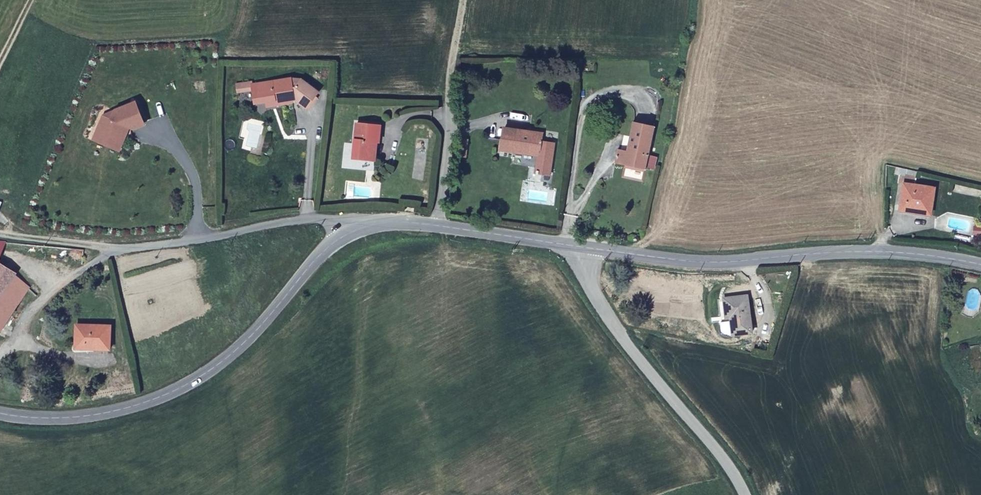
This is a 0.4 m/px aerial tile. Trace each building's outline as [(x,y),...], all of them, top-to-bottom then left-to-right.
[(312,102),(318,85),(299,79),(297,84),(291,82),(293,77),(254,87),(253,82),(235,85),(237,95),(253,93),(255,105),(274,102),(275,107),(292,104),(297,97),(312,102)] [(103,116),(95,135),(108,140),(122,134),(125,125),(128,127),(130,127),(143,122),(134,102),(114,111),(111,119),(103,116)] [(646,170),(655,127),(632,122),(626,151),(619,149),(616,163),(646,170)] [(380,144),(381,133),(379,133),(379,125),(354,123),(352,161),(377,162),(378,144),(380,144)] [(108,140),(95,135),(93,139),(119,150),(128,127),(125,125),(122,134),(108,140)] [(551,178),(555,144),(546,143),(546,138),(539,136),(540,132),(505,127),(502,151),(538,157),(535,175),(551,178)] [(916,178),(917,172),(895,167),(894,174),(903,176),(903,174),(916,178)] [(930,215),(936,190),(906,183),(899,210),(912,213),(912,211),(930,215)] [(32,290),(0,268),(0,330),(32,290)] [(753,331),(749,295),(724,298),(726,314),(730,314),(731,320),(721,321),(722,330),(726,333),(730,333),(730,334),(753,331)] [(108,354),(111,329),(77,324),(74,345),(89,348),(90,352),(108,354)]
